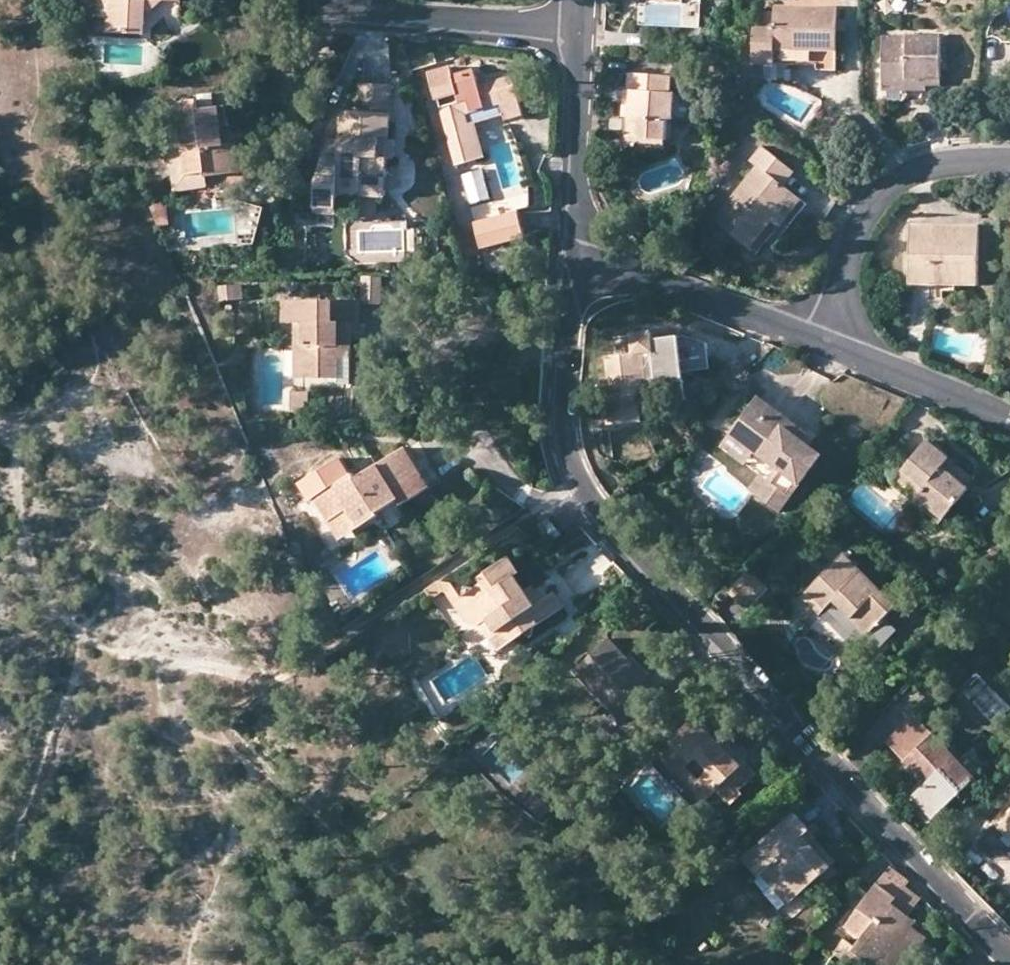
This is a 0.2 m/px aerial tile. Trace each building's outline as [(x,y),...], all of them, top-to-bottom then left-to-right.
[(95,18),(108,19),(107,32),(146,34),(148,0),(183,1),(183,0),(96,0),(95,18)] [(837,7),(775,5),(774,15),(759,15),(758,24),(753,23),(752,64),(775,63),(775,50),(837,51),(837,7)] [(941,36),(882,37),(883,91),(926,92),(926,86),(942,86),(941,36)] [(836,70),(837,51),(775,50),(775,63),(817,65),(816,70),(836,70)] [(451,66),(428,73),(437,100),(439,100),(457,164),(485,157),(477,120),(504,112),(506,120),(523,115),(512,76),(480,85),(475,69),(454,74),(451,66)] [(628,90),(631,90),(642,91),(641,139),(664,140),(665,120),(673,120),(675,93),(670,93),(671,76),(629,74),(628,90)] [(392,85),(359,83),(356,112),(342,111),(340,140),(330,140),(316,184),(315,189),(314,213),(336,216),(338,195),(361,197),(363,177),(385,177),(389,131),(392,85)] [(664,150),(664,140),(641,139),(642,91),(631,90),(629,148),(664,150)] [(172,104),(177,146),(179,145),(185,176),(207,174),(208,178),(242,172),(237,143),(231,144),(228,125),(225,106),(198,109),(197,100),(172,104)] [(208,188),(208,178),(207,174),(185,176),(179,145),(177,146),(169,146),(176,192),(208,188)] [(794,172),(762,147),(751,161),(757,165),(714,221),(750,249),(772,221),(794,194),(784,185),(794,172)] [(485,171),(463,175),(470,212),(492,209),(485,171)] [(531,193),(507,199),(509,209),(531,204),(531,193)] [(802,200),(794,194),(772,221),(780,228),(802,200)] [(242,202),(232,210),(235,233),(254,243),(269,241),(268,203),(242,202)] [(519,211),(477,222),(483,246),(526,237),(519,211)] [(979,225),(911,224),(911,284),(977,285),(979,225)] [(382,277),(360,276),(359,301),(382,301),(382,277)] [(239,286),(216,286),(217,300),(239,300),(239,286)] [(284,323),(294,323),(303,323),(304,374),(339,375),(340,359),(340,325),(352,325),(359,324),(359,301),(284,300),(284,323)] [(293,374),(304,374),(303,323),(294,323),(293,374)] [(352,359),(352,325),(340,325),(340,359),(352,359)] [(633,355),(606,357),(609,384),(614,384),(615,394),(609,395),(603,395),(606,425),(659,420),(658,415),(671,414),(668,378),(678,378),(677,368),(704,366),(702,339),(684,340),(652,343),(651,334),(631,336),(633,355)] [(307,389),(291,388),(290,409),(308,409),(307,389)] [(795,425),(765,400),(735,436),(757,455),(780,473),(771,485),(758,500),(779,518),(825,462),(800,441),(789,433),(795,425)] [(806,434),(795,425),(789,433),(800,441),(806,434)] [(748,466),(757,455),(735,436),(725,448),(748,466)] [(976,488),(953,469),(957,464),(933,444),(892,493),(915,512),(939,532),(976,488)] [(354,474),(315,499),(340,540),(379,516),(377,513),(399,500),(402,505),(429,487),(407,448),(356,477),(354,474)] [(980,483),(957,464),(953,469),(976,488),(980,483)] [(751,494),(758,500),(771,485),(763,479),(751,494)] [(908,520),(915,512),(892,493),(885,501),(908,520)] [(539,513),(528,520),(548,546),(558,538),(539,513)] [(497,630),(507,644),(520,635),(533,638),(533,627),(562,607),(554,593),(534,606),(514,577),(520,573),(510,559),(477,580),(480,585),(473,589),(464,587),(463,598),(460,599),(470,613),(482,617),(491,630),(497,630)] [(837,611),(855,628),(872,644),(903,612),(850,560),(808,604),(826,622),(837,611)] [(771,595),(751,576),(731,597),(751,616),(771,595)] [(435,579),(421,588),(426,597),(439,589),(448,583),(435,579)] [(448,583),(439,589),(442,591),(452,605),(460,599),(448,583)] [(460,599),(452,605),(464,624),(482,629),(497,651),(507,644),(497,630),(491,630),(482,617),(470,613),(460,599)] [(866,650),(872,644),(855,628),(849,634),(866,650)] [(608,639),(571,673),(619,722),(655,689),(608,639)] [(925,706),(914,715),(931,733),(941,724),(925,706)] [(935,817),(974,780),(959,763),(931,733),(914,715),(885,744),(926,786),(915,797),(935,817)] [(694,718),(656,755),(702,803),(716,791),(726,802),(755,775),(730,748),(726,753),(713,738),(694,718)] [(717,734),(713,738),(726,753),(730,748),(717,734)] [(959,763),(974,780),(982,772),(967,756),(959,763)] [(517,786),(531,800),(549,783),(535,769),(517,786)] [(531,800),(540,809),(558,791),(549,783),(531,800)] [(998,827),(994,824),(975,846),(992,860),(1009,859),(1009,813),(998,827)] [(835,862),(793,814),(741,860),(757,879),(759,876),(785,906),(835,862)] [(888,870),(844,929),(859,939),(854,947),(843,940),(833,955),(848,964),(908,964),(926,939),(912,928),(915,923),(906,916),(918,899),(902,888),(906,883),(888,870)]
